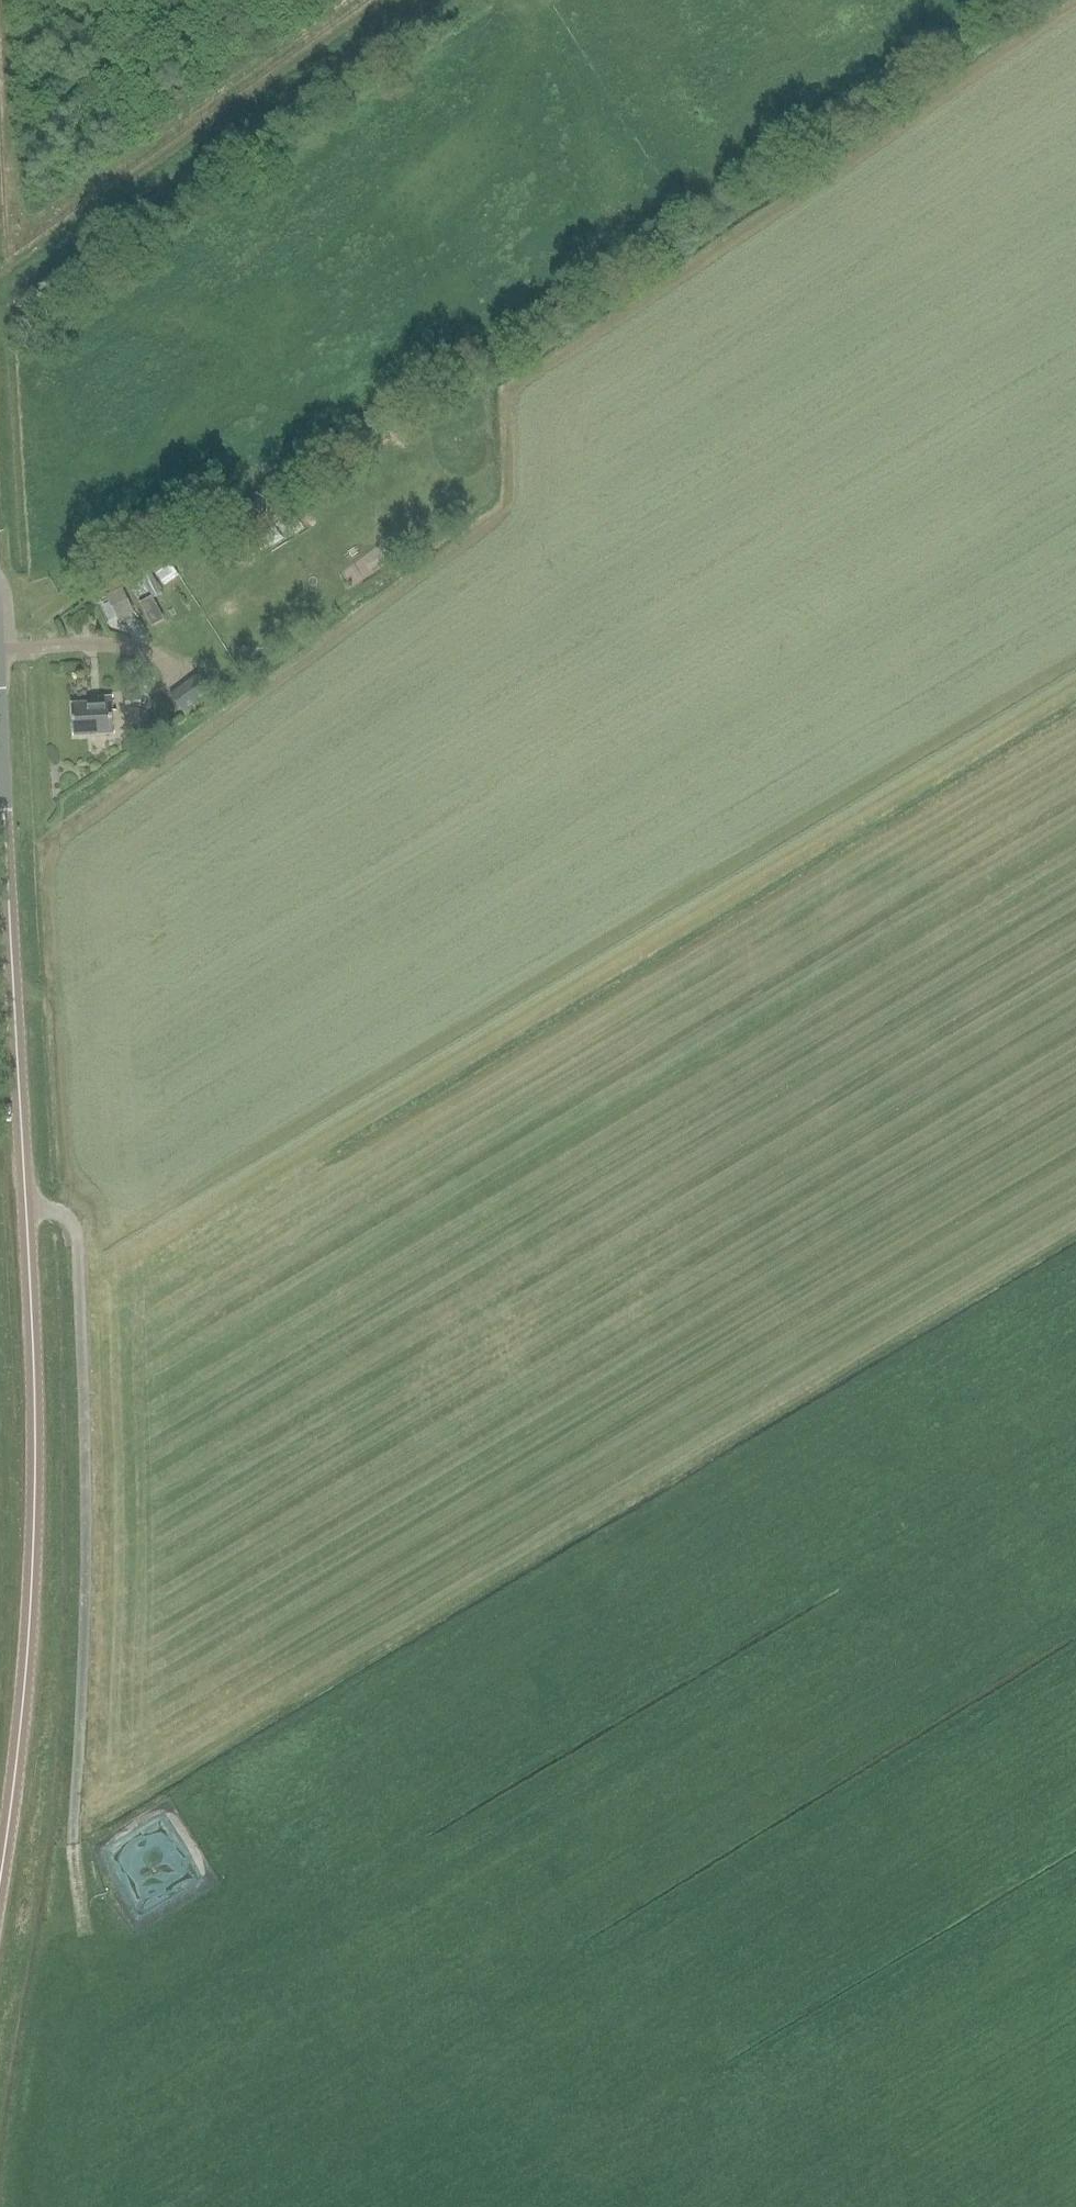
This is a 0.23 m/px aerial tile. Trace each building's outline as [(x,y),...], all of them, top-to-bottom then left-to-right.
[(164,555),(150,563),(164,584),(179,574),(171,563),(169,564),(164,555)] [(159,623),(170,617),(160,595),(148,601),(159,623)] [(200,672),(171,693),(184,712),(213,692),(200,672)] [(126,696),(127,709),(142,708),(142,695),(126,696)] [(75,737),(115,737),(113,699),(100,700),(100,706),(74,706),(75,737)]
